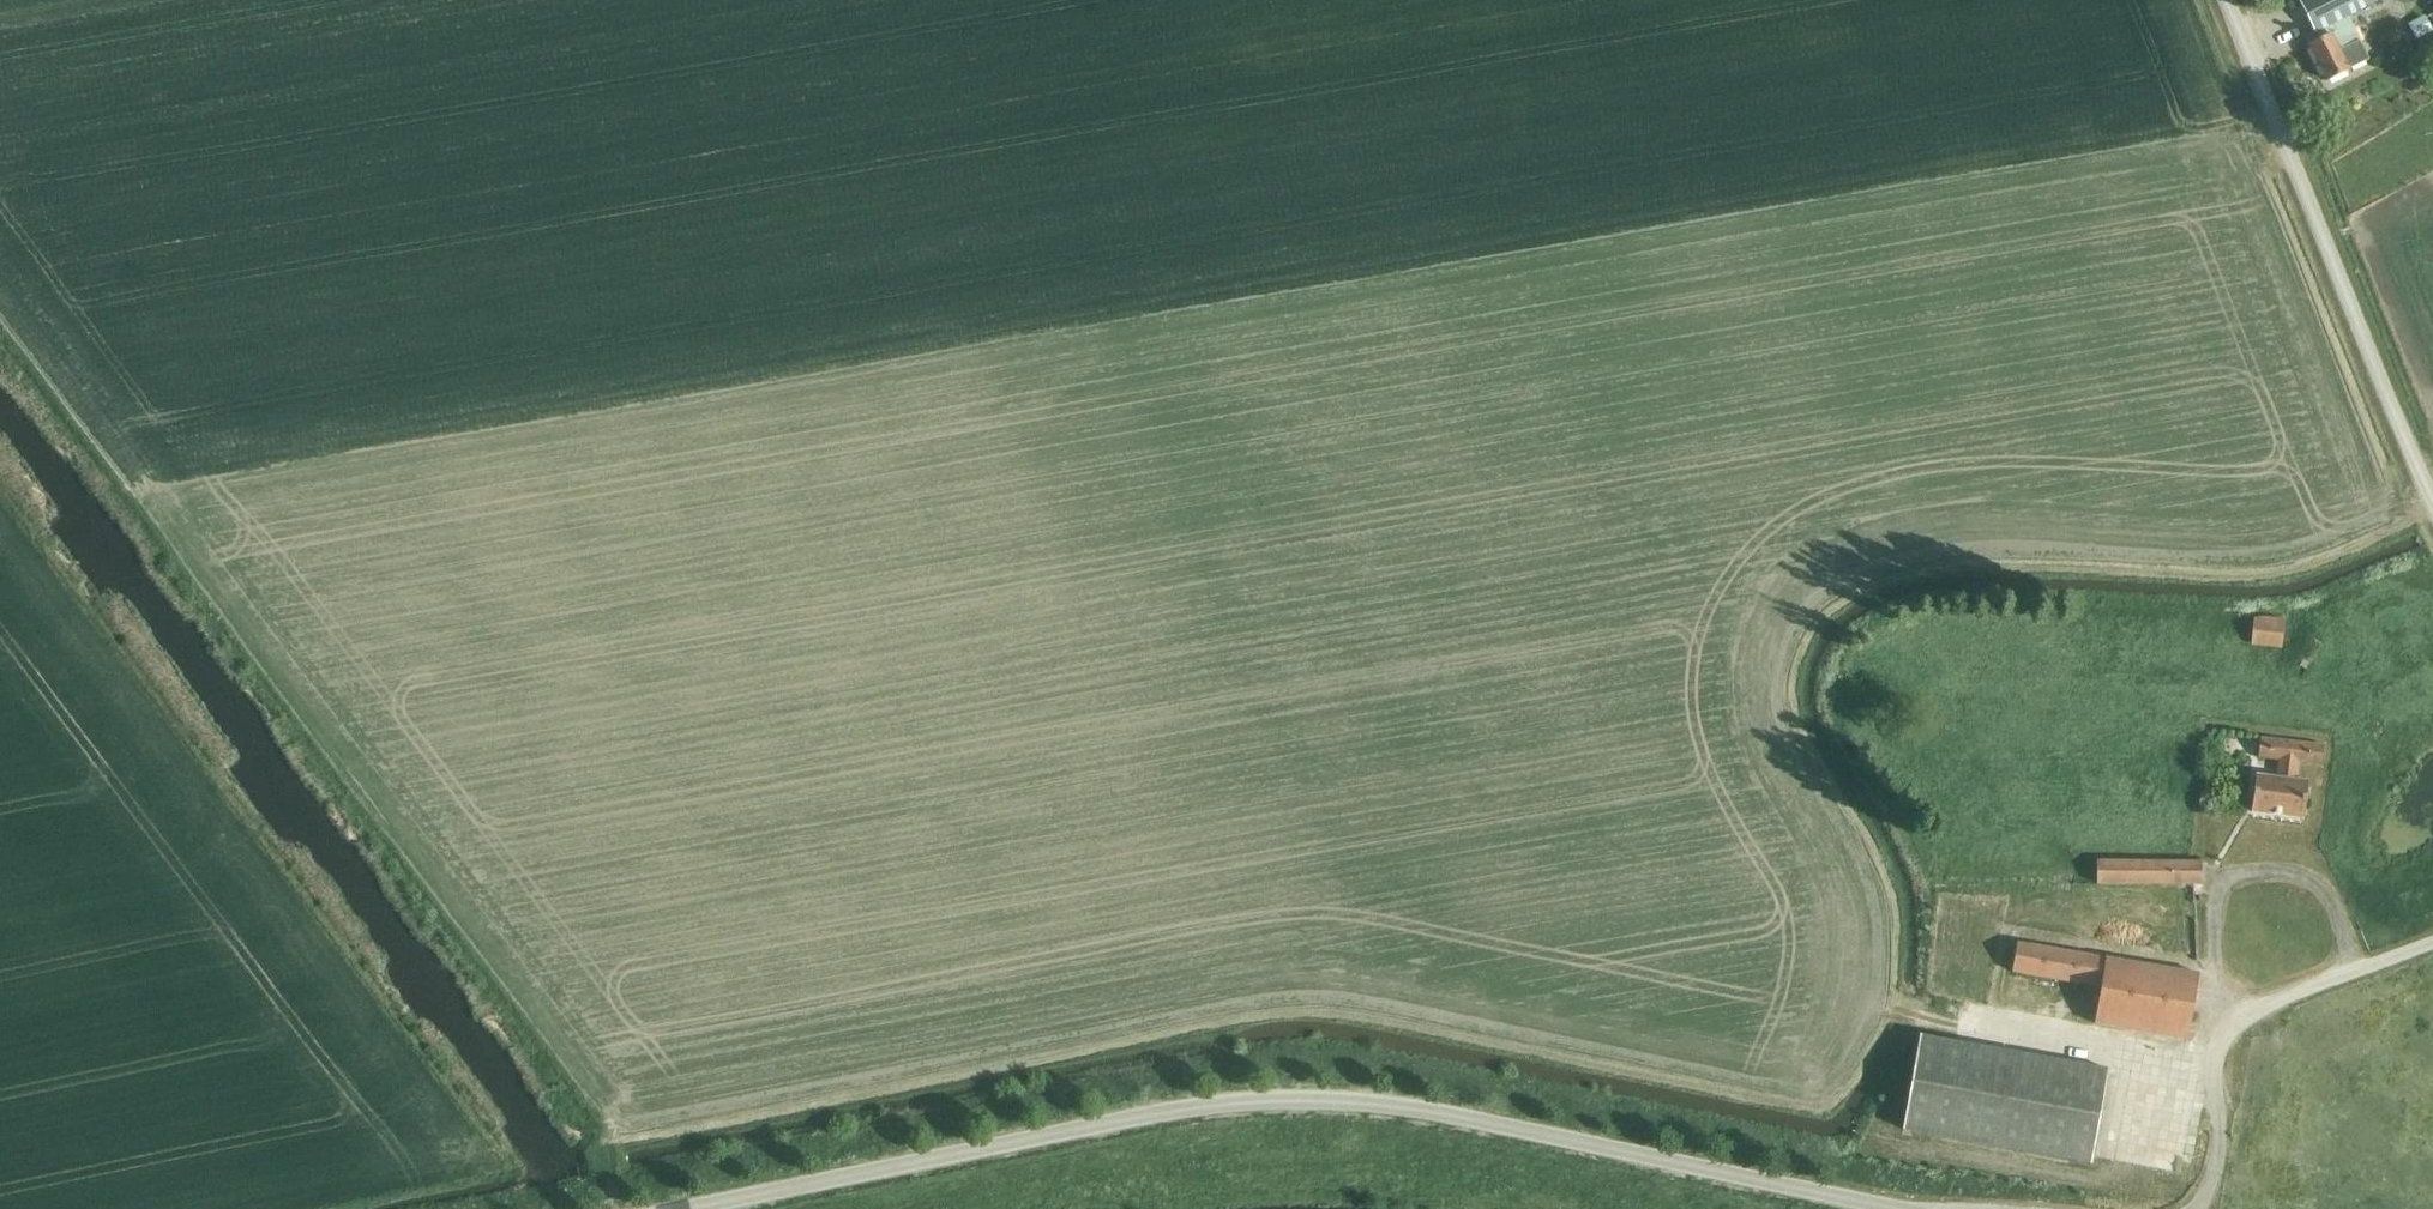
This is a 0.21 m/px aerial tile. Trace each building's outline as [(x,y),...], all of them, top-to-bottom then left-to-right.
[(2346,17),(2381,0),(2298,0),(2317,40),(2308,45),(2325,81),(2347,70),(2367,60),(2346,17)] [(2282,647),(2284,623),(2252,620),(2250,644),(2282,647)] [(2254,777),(2250,814),(2301,820),(2306,783),(2295,782),(2297,764),(2320,767),(2322,747),(2259,739),(2257,759),(2276,762),(2274,780),(2254,777)] [(2096,887),(2200,887),(2200,863),(2096,864),(2096,887)] [(2187,1042),(2198,976),(2016,945),(2011,974),(2099,989),(2093,1026),(2187,1042)] [(2092,1166),(2108,1072),(1919,1040),(1903,1134),(2092,1166)]
